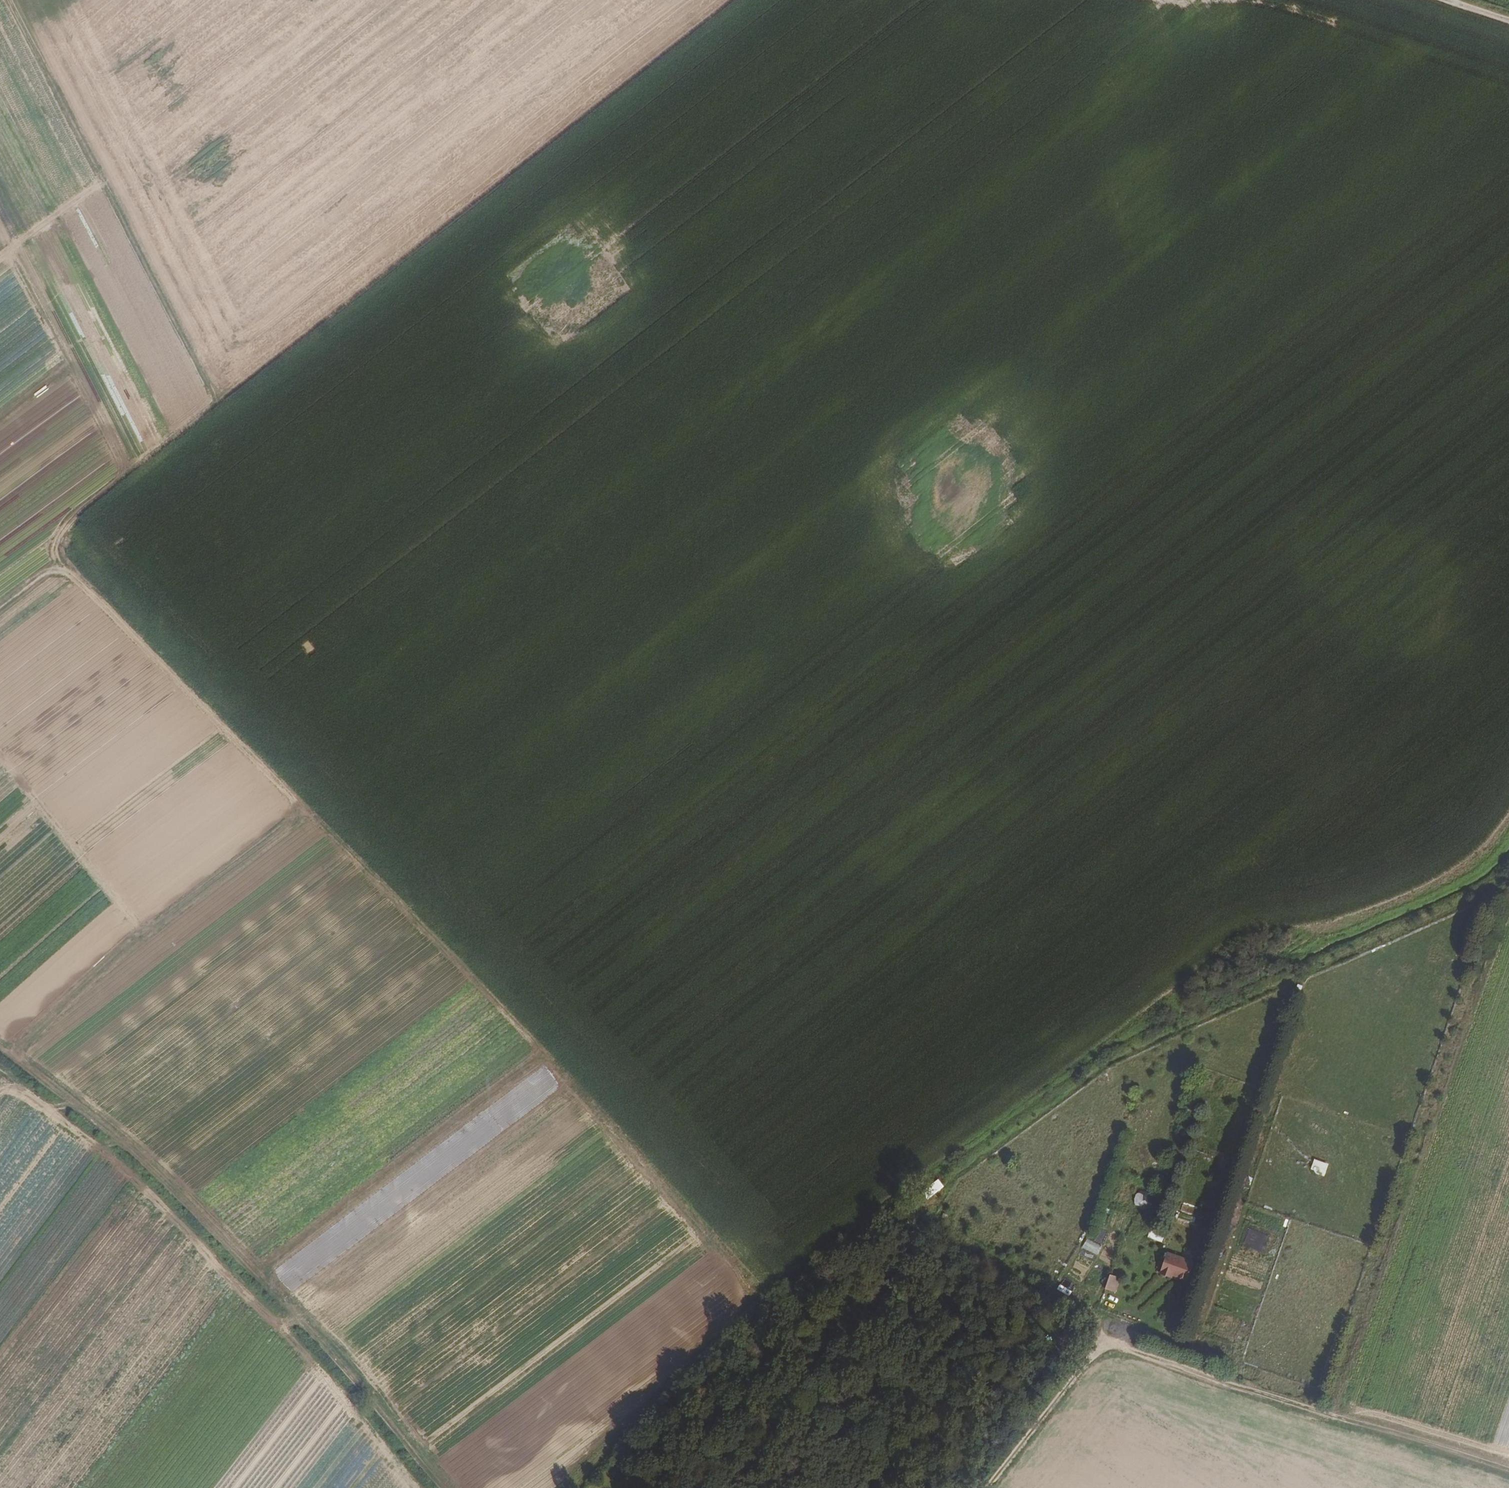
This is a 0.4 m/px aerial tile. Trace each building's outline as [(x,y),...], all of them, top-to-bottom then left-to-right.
[(1310,1173),(1325,1175),(1327,1162),(1312,1160),(1310,1173)] [(1152,1227),(1149,1238),(1164,1243),(1168,1232),(1152,1227)] [(1083,1248),(1098,1256),(1103,1247),(1088,1239),(1083,1248)] [(1188,1282),(1195,1261),(1167,1252),(1161,1272),(1160,1271),(1159,1274),(1172,1278),(1173,1276),(1188,1282)] [(1121,1278),(1110,1274),(1104,1289),(1116,1293),(1121,1278)] [(1059,1289),(1070,1296),(1077,1284),(1066,1278),(1059,1289)]
